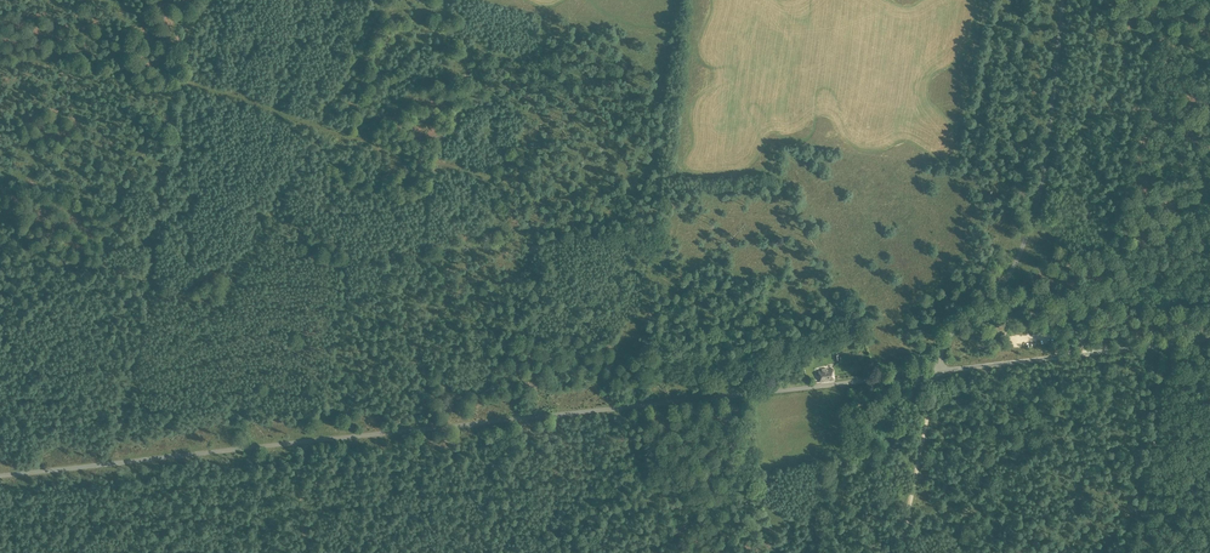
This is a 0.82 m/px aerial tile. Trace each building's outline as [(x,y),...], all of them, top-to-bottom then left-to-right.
[(819,371),(821,382),(835,380),(834,370),(819,371)]
